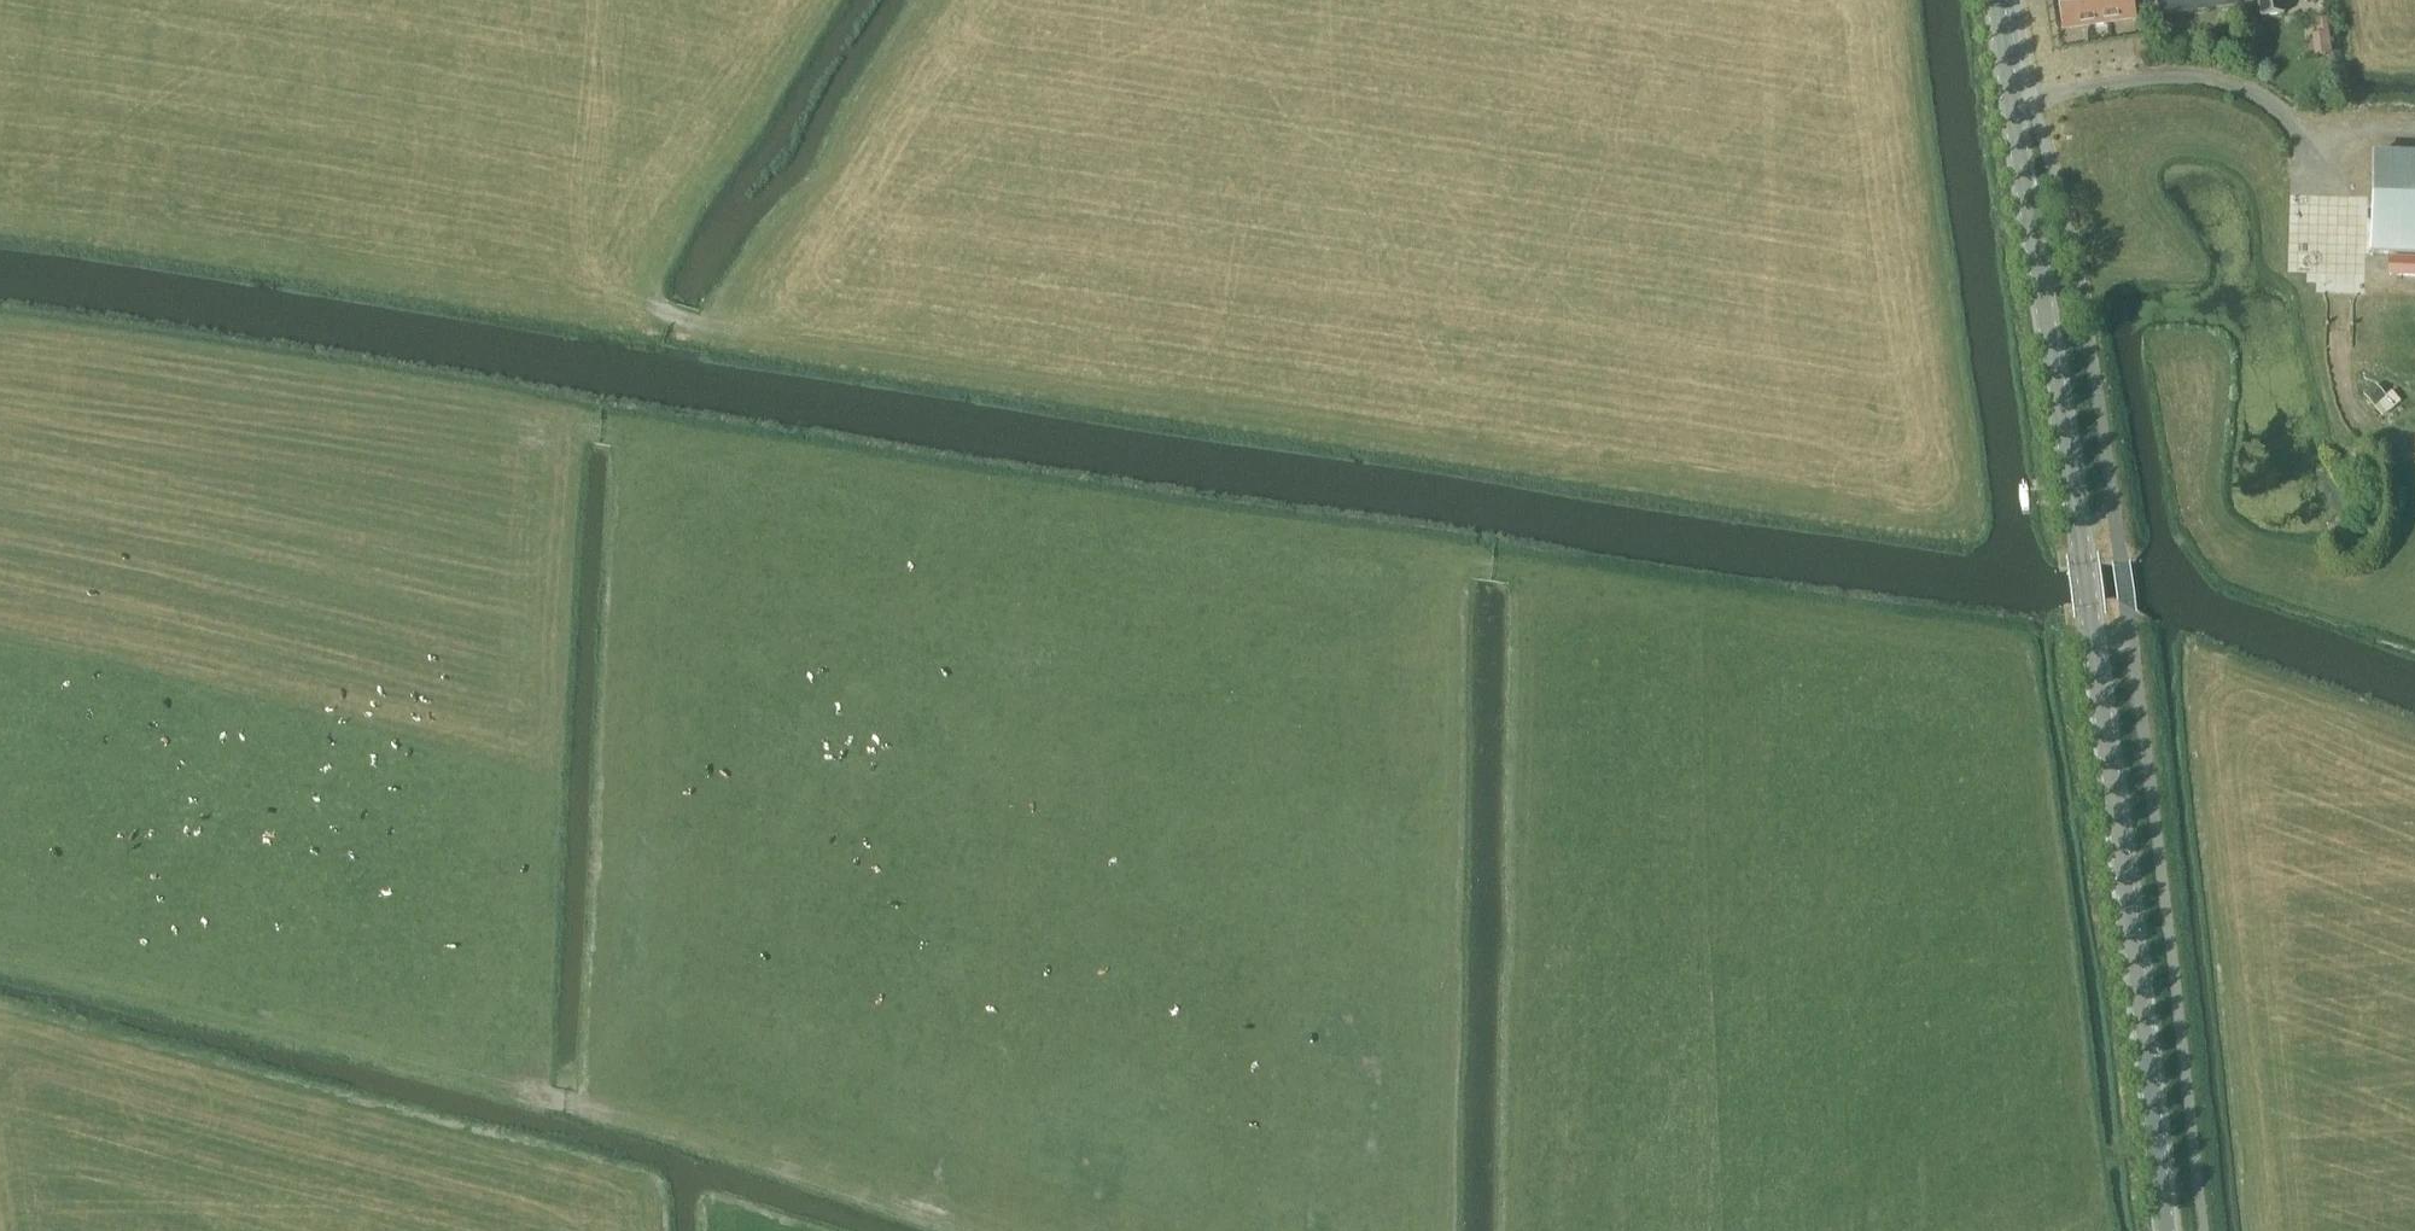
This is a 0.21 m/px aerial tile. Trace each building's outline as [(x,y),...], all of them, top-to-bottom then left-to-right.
[(2063,30),(2136,19),(2133,0),(2058,0),(2063,30)] [(2238,4),(2237,0),(2158,0),(2160,16),(2238,4)] [(2257,2),(2259,1),(2261,17),(2284,14),(2282,0),(2257,0),(2257,2)] [(2332,53),(2327,18),(2315,19),(2317,34),(2312,34),(2314,55),(2332,53)] [(2374,155),(2371,253),(2414,254),(2414,157),(2374,155)] [(2364,396),(2374,407),(2386,396),(2376,385),(2364,396)] [(2405,508),(2405,491),(2390,491),(2390,508),(2405,508)]
